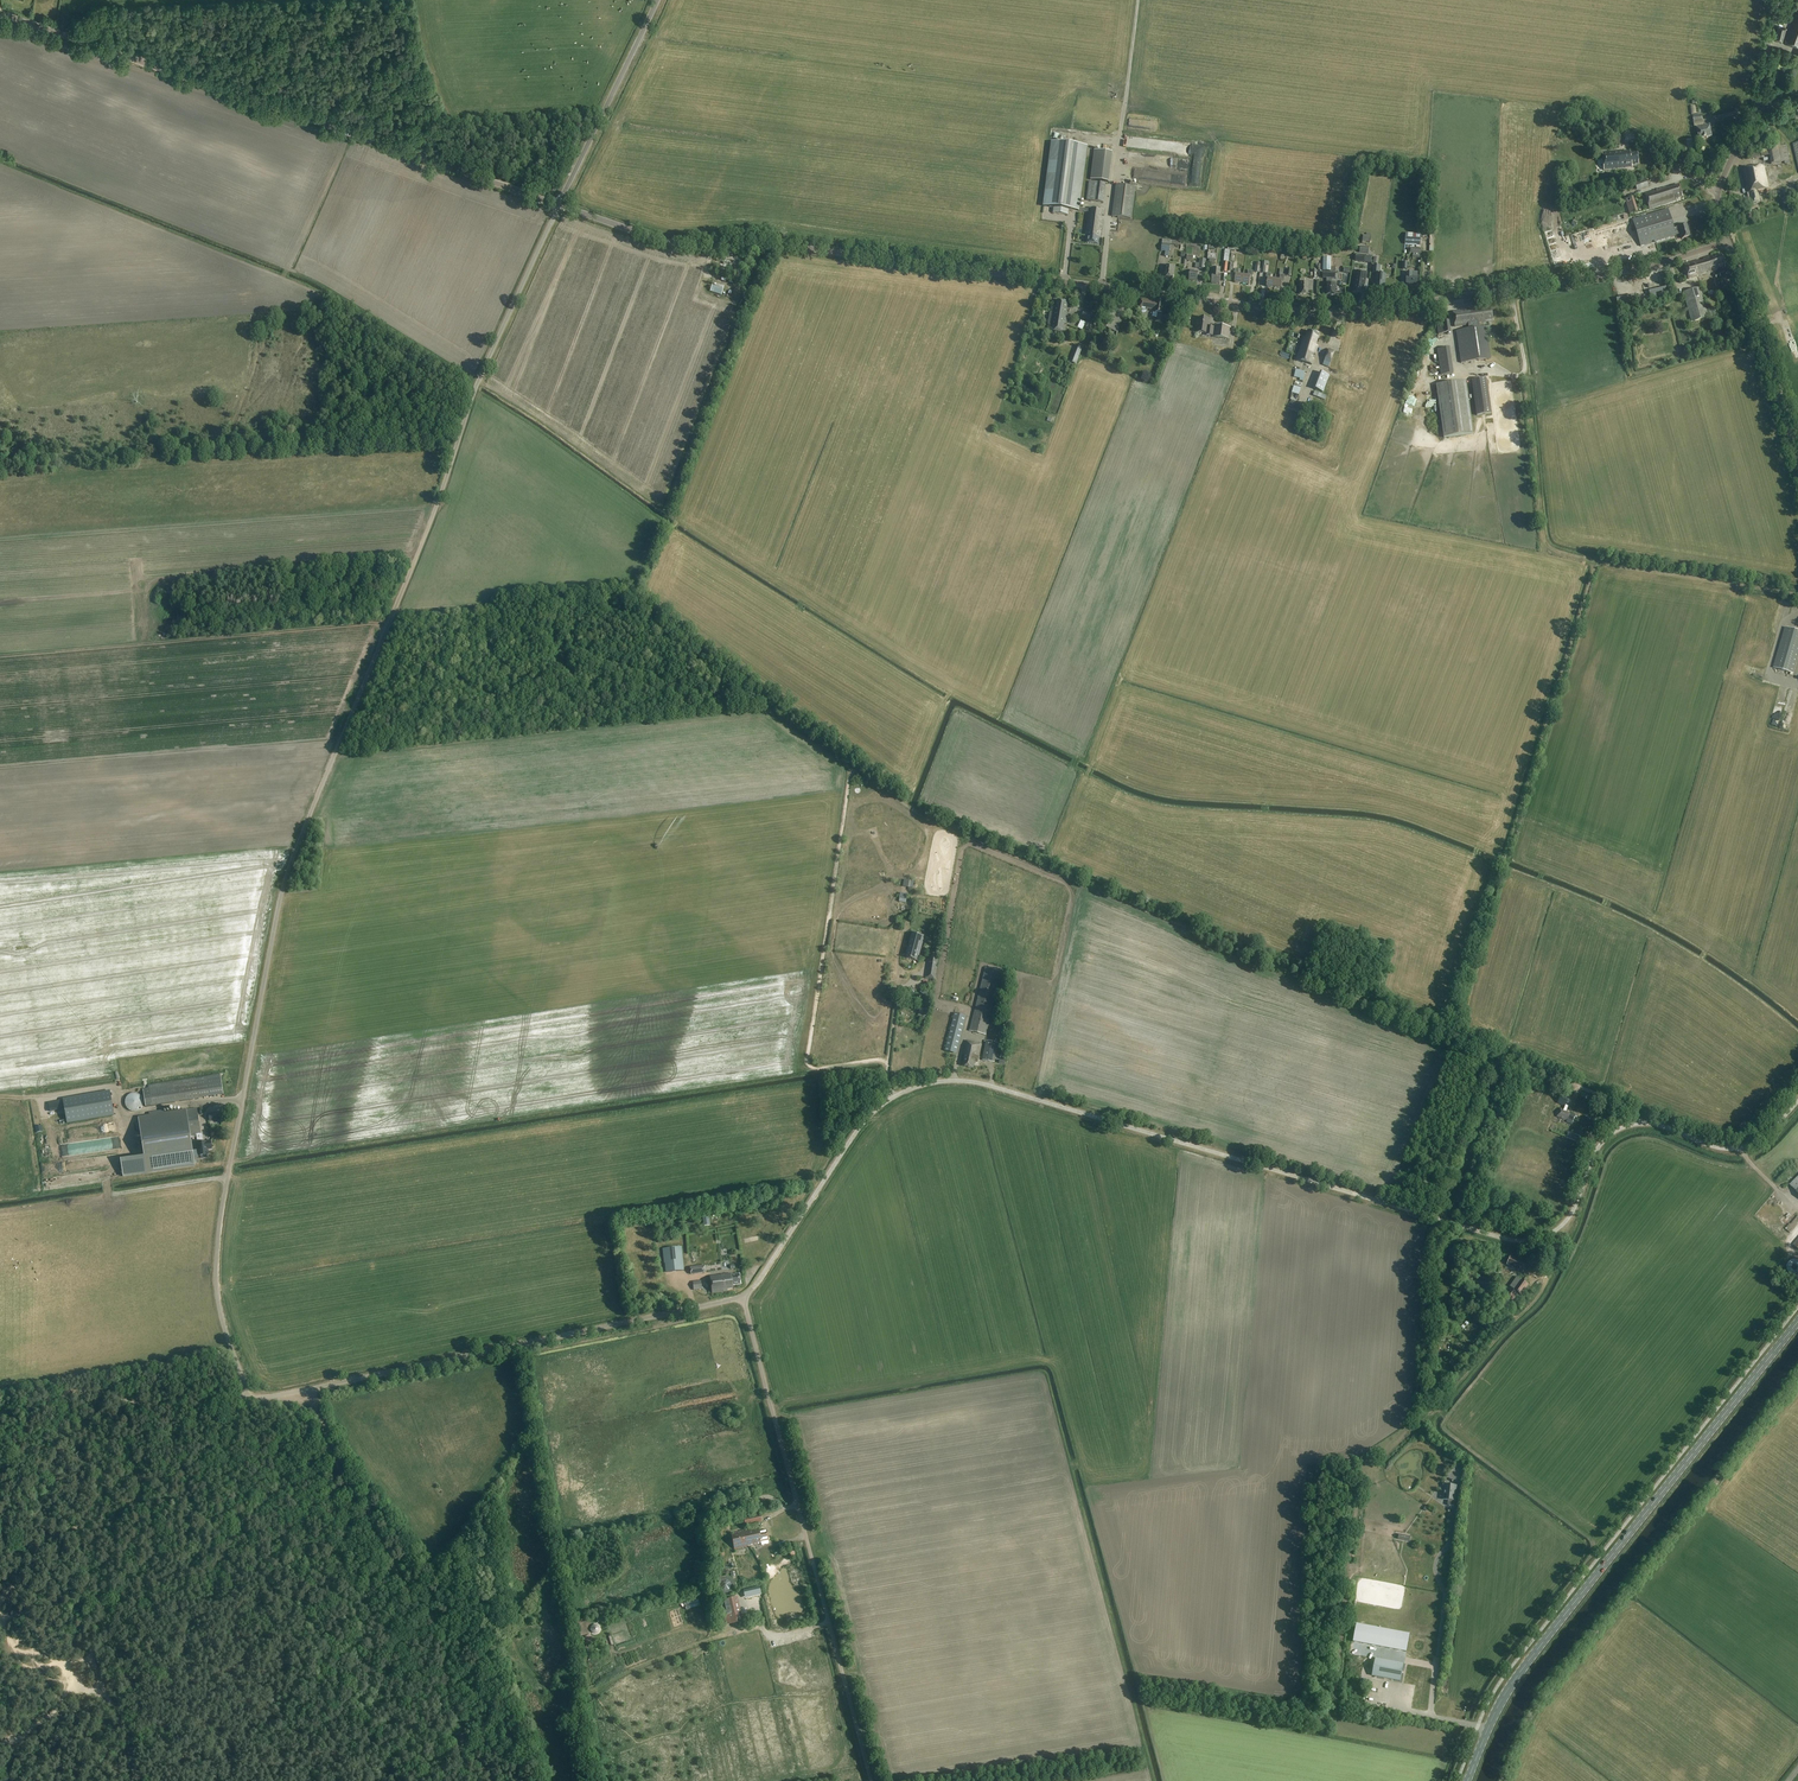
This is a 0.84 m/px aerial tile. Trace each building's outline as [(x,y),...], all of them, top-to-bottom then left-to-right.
[(1797,14),(1796,14),(1790,30),(1789,29),(1784,43),(1797,48),(1797,14)] [(1782,43),(1786,29),(1778,27),(1774,41),(1782,43)] [(1699,139),(1708,137),(1713,137),(1711,125),(1697,128),(1699,139)] [(1613,136),(1612,144),(1619,145),(1621,138),(1613,136)] [(1767,145),(1769,156),(1771,164),(1784,162),(1785,164),(1790,163),(1787,145),(1781,146),(1780,142),(1771,144),(1768,145),(1767,145)] [(1068,210),(1089,212),(1089,210),(1079,208),(1086,147),(1052,143),(1044,207),(1054,208),(1054,213),(1068,215),(1068,210)] [(1181,155),(1189,157),(1191,149),(1183,147),(1181,155)] [(1108,182),(1112,152),(1094,150),(1090,179),(1108,182)] [(1624,150),(1602,152),(1604,170),(1613,169),(1632,167),(1632,165),(1639,164),(1637,152),(1630,153),(1630,151),(1624,152),(1624,150)] [(1750,159),(1762,157),(1761,151),(1749,153),(1750,159)] [(1190,175),(1191,166),(1142,160),(1141,166),(1148,167),(1148,170),(1190,175)] [(1761,202),(1759,193),(1763,192),(1762,190),(1765,189),(1765,193),(1769,193),(1766,176),(1764,166),(1743,170),(1747,193),(1750,193),(1752,204),(1761,202)] [(1634,183),(1637,189),(1648,185),(1646,179),(1634,183)] [(1106,184),(1089,181),(1086,200),(1104,203),(1106,184)] [(1132,219),(1136,187),(1116,184),(1112,217),(1132,219)] [(1683,197),(1679,185),(1675,186),(1674,185),(1645,194),(1650,209),(1677,200),(1676,199),(1683,197)] [(1748,195),(1740,199),(1744,207),(1752,203),(1748,195)] [(1626,199),(1629,211),(1624,212),(1625,215),(1630,214),(1638,211),(1633,197),(1626,199)] [(1098,244),(1099,238),(1101,238),(1103,220),(1102,220),(1102,216),(1104,216),(1104,210),(1089,209),(1089,210),(1089,212),(1086,236),(1088,237),(1087,243),(1098,244)] [(1682,239),(1690,236),(1687,224),(1674,228),(1668,209),(1633,220),(1641,246),(1676,236),(1676,235),(1681,234),(1682,239)] [(1610,255),(1633,249),(1627,226),(1604,233),(1610,255)] [(1406,233),(1405,244),(1420,245),(1421,234),(1406,233)] [(1684,246),(1686,252),(1697,249),(1696,243),(1684,246)] [(1170,252),(1170,245),(1162,244),(1161,251),(1170,252)] [(1208,259),(1209,259),(1209,262),(1215,263),(1216,259),(1217,255),(1208,254),(1208,259)] [(1699,260),(1695,261),(1699,275),(1698,275),(1699,276),(1707,274),(1716,271),(1717,271),(1718,271),(1718,274),(1715,275),(1716,278),(1720,277),(1719,274),(1725,272),(1723,268),(1725,267),(1721,254),(1712,257),(1712,256),(1707,258),(1703,259),(1703,260),(1699,261),(1699,260)] [(1323,257),(1323,271),(1331,271),(1332,257),(1323,257)] [(1695,261),(1684,264),(1689,279),(1699,276),(1698,275),(1699,275),(1695,261)] [(1174,274),(1175,266),(1166,265),(1165,277),(1173,278),(1173,274),(1174,274)] [(1384,288),(1386,274),(1380,274),(1380,266),(1373,265),(1372,273),(1376,273),(1376,277),(1377,277),(1375,287),(1384,288)] [(1212,278),(1211,283),(1219,284),(1221,276),(1220,276),(1221,268),(1213,267),(1212,274),(1210,274),(1210,277),(1212,278)] [(1197,281),(1198,272),(1194,272),(1195,270),(1190,269),(1189,280),(1197,281)] [(1242,283),(1243,275),(1238,275),(1239,269),(1235,269),(1234,274),(1236,274),(1235,282),(1242,283)] [(1243,275),(1242,283),(1250,284),(1251,276),(1252,276),(1253,271),(1249,270),(1248,276),(1243,275)] [(1357,271),(1353,291),(1363,293),(1367,272),(1357,271)] [(1418,277),(1417,277),(1418,272),(1411,272),(1407,272),(1406,284),(1418,285),(1418,277)] [(1274,287),(1275,280),(1270,279),(1271,274),(1267,273),(1266,279),(1268,279),(1267,286),(1274,287)] [(1275,280),(1274,287),(1282,288),(1283,281),(1284,281),(1285,275),(1280,275),(1279,280),(1275,280)] [(1647,284),(1649,292),(1650,299),(1668,294),(1666,288),(1664,280),(1647,284)] [(1309,291),(1309,282),(1300,282),(1300,294),(1309,295),(1309,291)] [(1336,292),(1336,283),(1327,283),(1327,295),(1335,295),(1335,292),(1336,292)] [(723,290),(712,286),(710,291),(721,295),(723,290)] [(1691,322),(1708,317),(1700,288),(1683,293),(1691,322)] [(1613,297),(1606,299),(1607,303),(1625,298),(1624,295),(1614,298),(1613,297)] [(1147,310),(1148,309),(1150,310),(1149,311),(1155,311),(1155,312),(1162,313),(1164,302),(1157,301),(1156,303),(1154,302),(1152,302),(1152,300),(1142,299),(1140,309),(1147,310)] [(1608,303),(1608,309),(1625,306),(1624,300),(1608,303)] [(1065,333),(1066,328),(1064,328),(1064,324),(1067,324),(1068,315),(1066,314),(1068,303),(1058,301),(1057,308),(1054,307),(1053,308),(1051,307),(1047,331),(1065,333)] [(1456,331),(1461,363),(1491,359),(1486,326),(1480,327),(1480,323),(1486,322),(1486,321),(1493,320),(1491,309),(1487,309),(1487,308),(1482,309),(1481,308),(1453,312),(1455,327),(1469,325),(1469,329),(1456,331)] [(1109,309),(1103,328),(1111,330),(1118,332),(1124,313),(1109,309)] [(1158,313),(1156,323),(1162,324),(1163,319),(1164,314),(1158,313)] [(1213,327),(1208,327),(1208,319),(1199,317),(1199,320),(1197,321),(1197,324),(1198,325),(1197,332),(1206,334),(1206,335),(1213,336),(1212,337),(1229,339),(1231,328),(1214,325),(1213,327)] [(1081,321),(1077,328),(1082,330),(1086,323),(1081,321)] [(1436,323),(1438,335),(1451,333),(1449,321),(1436,323)] [(1316,345),(1319,334),(1308,330),(1306,337),(1304,336),(1296,359),(1312,364),(1318,346),(1316,345)] [(1083,347),(1078,346),(1074,356),(1072,362),(1076,364),(1083,347)] [(1440,375),(1453,373),(1450,347),(1437,349),(1440,375)] [(1329,367),(1335,351),(1329,349),(1323,365),(1329,367)] [(1303,381),(1305,374),(1303,374),(1304,372),(1296,370),(1294,377),(1300,378),(1299,380),(1303,381)] [(1323,392),(1329,375),(1320,372),(1314,389),(1323,392)] [(1476,416),(1491,413),(1486,378),(1471,380),(1476,416)] [(1358,381),(1356,388),(1365,391),(1368,384),(1358,381)] [(1436,385),(1444,438),(1473,434),(1466,381),(1436,385)] [(1292,393),(1299,396),(1301,388),(1294,386),(1292,393)] [(1774,666),(1773,668),(1793,673),(1797,657),(1797,631),(1785,627),(1774,666)] [(1787,731),(1793,715),(1789,714),(1784,730),(1787,731)] [(909,888),(911,880),(904,879),(903,886),(909,888)] [(909,944),(908,948),(906,953),(907,953),(906,958),(918,961),(925,935),(912,932),(909,944)] [(927,978),(936,980),(939,958),(931,957),(927,978)] [(986,1035),(1002,972),(985,968),(969,1031),(986,1035)] [(957,1054),(967,1016),(954,1013),(945,1050),(957,1054)] [(982,1061),(990,1062),(995,1063),(998,1042),(986,1040),(982,1061)] [(977,1062),(981,1044),(966,1041),(963,1054),(965,1055),(962,1066),(973,1069),(975,1061),(977,1062)] [(143,1089),(146,1107),(224,1095),(220,1075),(148,1086),(149,1088),(143,1089)] [(114,1115),(110,1091),(63,1099),(67,1123),(114,1115)] [(125,1101),(125,1102),(125,1103),(125,1104),(125,1105),(126,1106),(126,1107),(127,1108),(127,1109),(128,1109),(129,1110),(130,1110),(130,1111),(131,1111),(132,1111),(133,1112),(134,1112),(135,1112),(136,1112),(137,1111),(138,1111),(139,1111),(140,1110),(141,1109),(142,1108),(143,1107),(143,1106),(143,1105),(144,1104),(144,1103),(144,1102),(144,1101),(143,1100),(143,1099),(143,1098),(142,1097),(141,1096),(141,1095),(140,1095),(139,1094),(138,1094),(137,1093),(136,1093),(134,1093),(133,1093),(132,1093),(131,1094),(130,1094),(129,1094),(129,1095),(128,1095),(127,1097),(126,1097),(126,1098),(125,1099),(125,1100),(125,1101)] [(1576,1115),(1566,1111),(1568,1106),(1572,1108),(1575,1101),(1561,1096),(1559,1103),(1566,1105),(1564,1110),(1561,1109),(1558,1117),(1568,1121),(1567,1122),(1572,1125),(1576,1115)] [(143,1145),(191,1137),(196,1136),(197,1144),(197,1149),(198,1153),(199,1157),(208,1155),(208,1150),(212,1149),(211,1142),(202,1143),(197,1108),(154,1115),(139,1118),(143,1145)] [(192,1149),(191,1137),(143,1145),(145,1159),(122,1163),(124,1177),(195,1166),(193,1153),(192,1149)] [(1796,1191),(1797,1193),(1797,1177),(1790,1185),(1796,1191)] [(1787,1230),(1791,1233),(1797,1223),(1797,1216),(1797,1215),(1787,1230)] [(668,1293),(686,1291),(681,1247),(663,1249),(668,1293)] [(1510,1256),(1507,1265),(1513,1267),(1512,1268),(1519,1270),(1523,1272),(1527,1262),(1519,1258),(1518,1260),(1510,1256)] [(1787,1267),(1787,1268),(1787,1270),(1788,1271),(1789,1272),(1790,1273),(1791,1274),(1792,1274),(1793,1275),(1794,1275),(1796,1275),(1797,1274),(1797,1260),(1796,1260),(1794,1259),(1793,1260),(1792,1260),(1791,1260),(1790,1261),(1789,1262),(1788,1263),(1787,1264),(1787,1266),(1787,1267)] [(701,1266),(690,1267),(691,1274),(702,1273),(701,1266)] [(731,1275),(731,1274),(710,1277),(712,1293),(728,1291),(727,1289),(733,1289),(733,1286),(741,1285),(739,1274),(731,1275)] [(1522,1279),(1514,1290),(1521,1295),(1529,1284),(1522,1279)] [(692,1282),(693,1290),(702,1289),(701,1281),(692,1282)] [(1511,1289),(1505,1297),(1512,1302),(1518,1294),(1511,1289)] [(1455,1475),(1461,1466),(1455,1462),(1449,1470),(1455,1475)] [(1445,1481),(1442,1485),(1445,1487),(1444,1492),(1444,1494),(1443,1499),(1448,1500),(1447,1505),(1454,1506),(1454,1504),(1456,1486),(1451,1485),(1445,1481)] [(746,1526),(762,1522),(760,1515),(745,1518),(746,1526)] [(758,1528),(747,1530),(750,1546),(761,1544),(761,1545),(762,1545),(768,1544),(769,1543),(768,1541),(769,1540),(767,1530),(758,1532),(758,1528)] [(735,1549),(750,1546),(747,1530),(732,1533),(735,1549)] [(727,1577),(726,1577),(725,1577),(724,1577),(722,1577),(721,1578),(720,1579),(719,1579),(718,1580),(718,1581),(717,1582),(717,1583),(716,1584),(716,1585),(716,1586),(716,1588),(717,1589),(717,1590),(718,1592),(719,1593),(720,1594),(721,1594),(722,1595),(724,1595),(725,1595),(726,1595),(727,1595),(729,1595),(730,1594),(731,1594),(732,1593),(733,1592),(733,1591),(734,1590),(734,1589),(734,1588),(735,1586),(735,1585),(734,1584),(734,1583),(733,1581),(733,1580),(732,1579),(731,1579),(729,1578),(729,1577),(727,1577)] [(760,1587),(743,1591),(745,1598),(761,1594),(760,1587)] [(727,1625),(742,1621),(737,1598),(721,1601),(727,1625)] [(1356,1625),(1353,1644),(1407,1653),(1410,1635),(1356,1625)] [(1357,1671),(1359,1659),(1348,1657),(1346,1669),(1357,1671)] [(1401,1681),(1404,1664),(1375,1658),(1372,1676),(1401,1681)] [(1414,1684),(1430,1687),(1432,1678),(1416,1675),(1414,1684)] [(1441,1733),(1441,1729),(1416,1724),(1415,1728),(1441,1733)]
